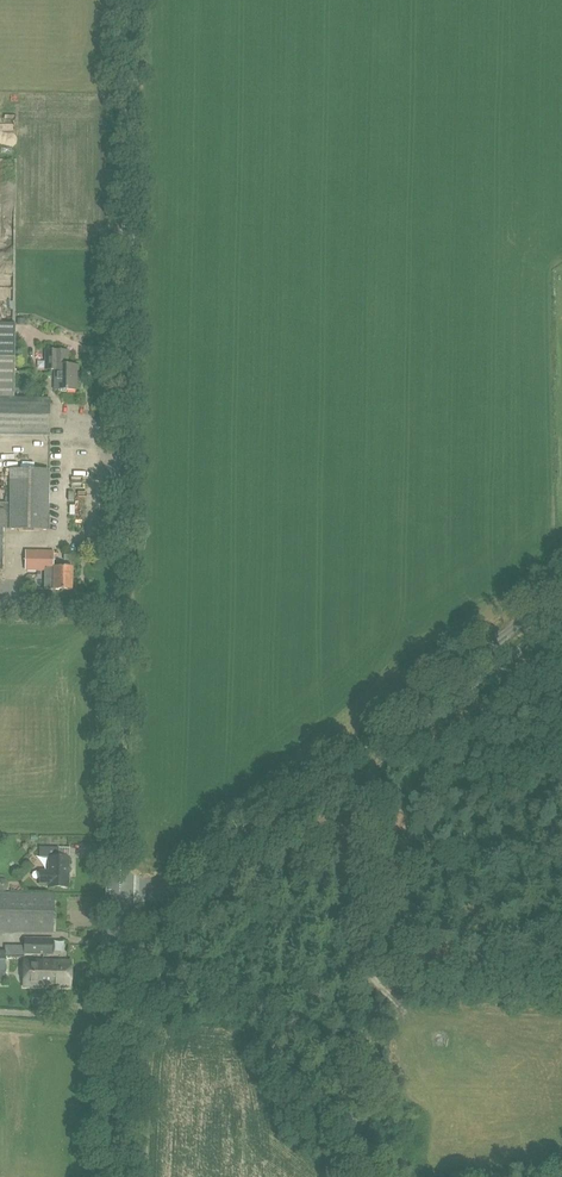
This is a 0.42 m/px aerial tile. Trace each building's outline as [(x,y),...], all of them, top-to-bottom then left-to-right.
[(50,398),(14,398),(16,324),(0,323),(0,434),(49,435),(50,398)] [(47,370),(58,370),(57,389),(79,389),(79,365),(68,365),(69,350),(48,350),(47,370)] [(4,569),(5,528),(49,529),(51,469),(13,469),(12,489),(0,489),(0,495),(12,495),(12,503),(1,502),(1,510),(0,510),(0,569),(4,569)] [(77,472),(76,506),(87,506),(88,473),(77,472)] [(54,551),(26,551),(26,570),(54,570),(54,589),(73,589),(74,567),(54,567),(54,551)] [(50,857),(50,872),(41,872),(41,886),(49,886),(49,888),(69,888),(69,849),(40,849),(40,857),(50,857)] [(53,931),(54,894),(0,892),(0,930),(53,931)] [(25,938),(25,946),(25,954),(54,954),(54,938),(25,938)] [(73,960),(25,960),(25,987),(72,987),(73,960)] [(427,1118),(428,1126),(439,1124),(437,1116),(427,1118)]
